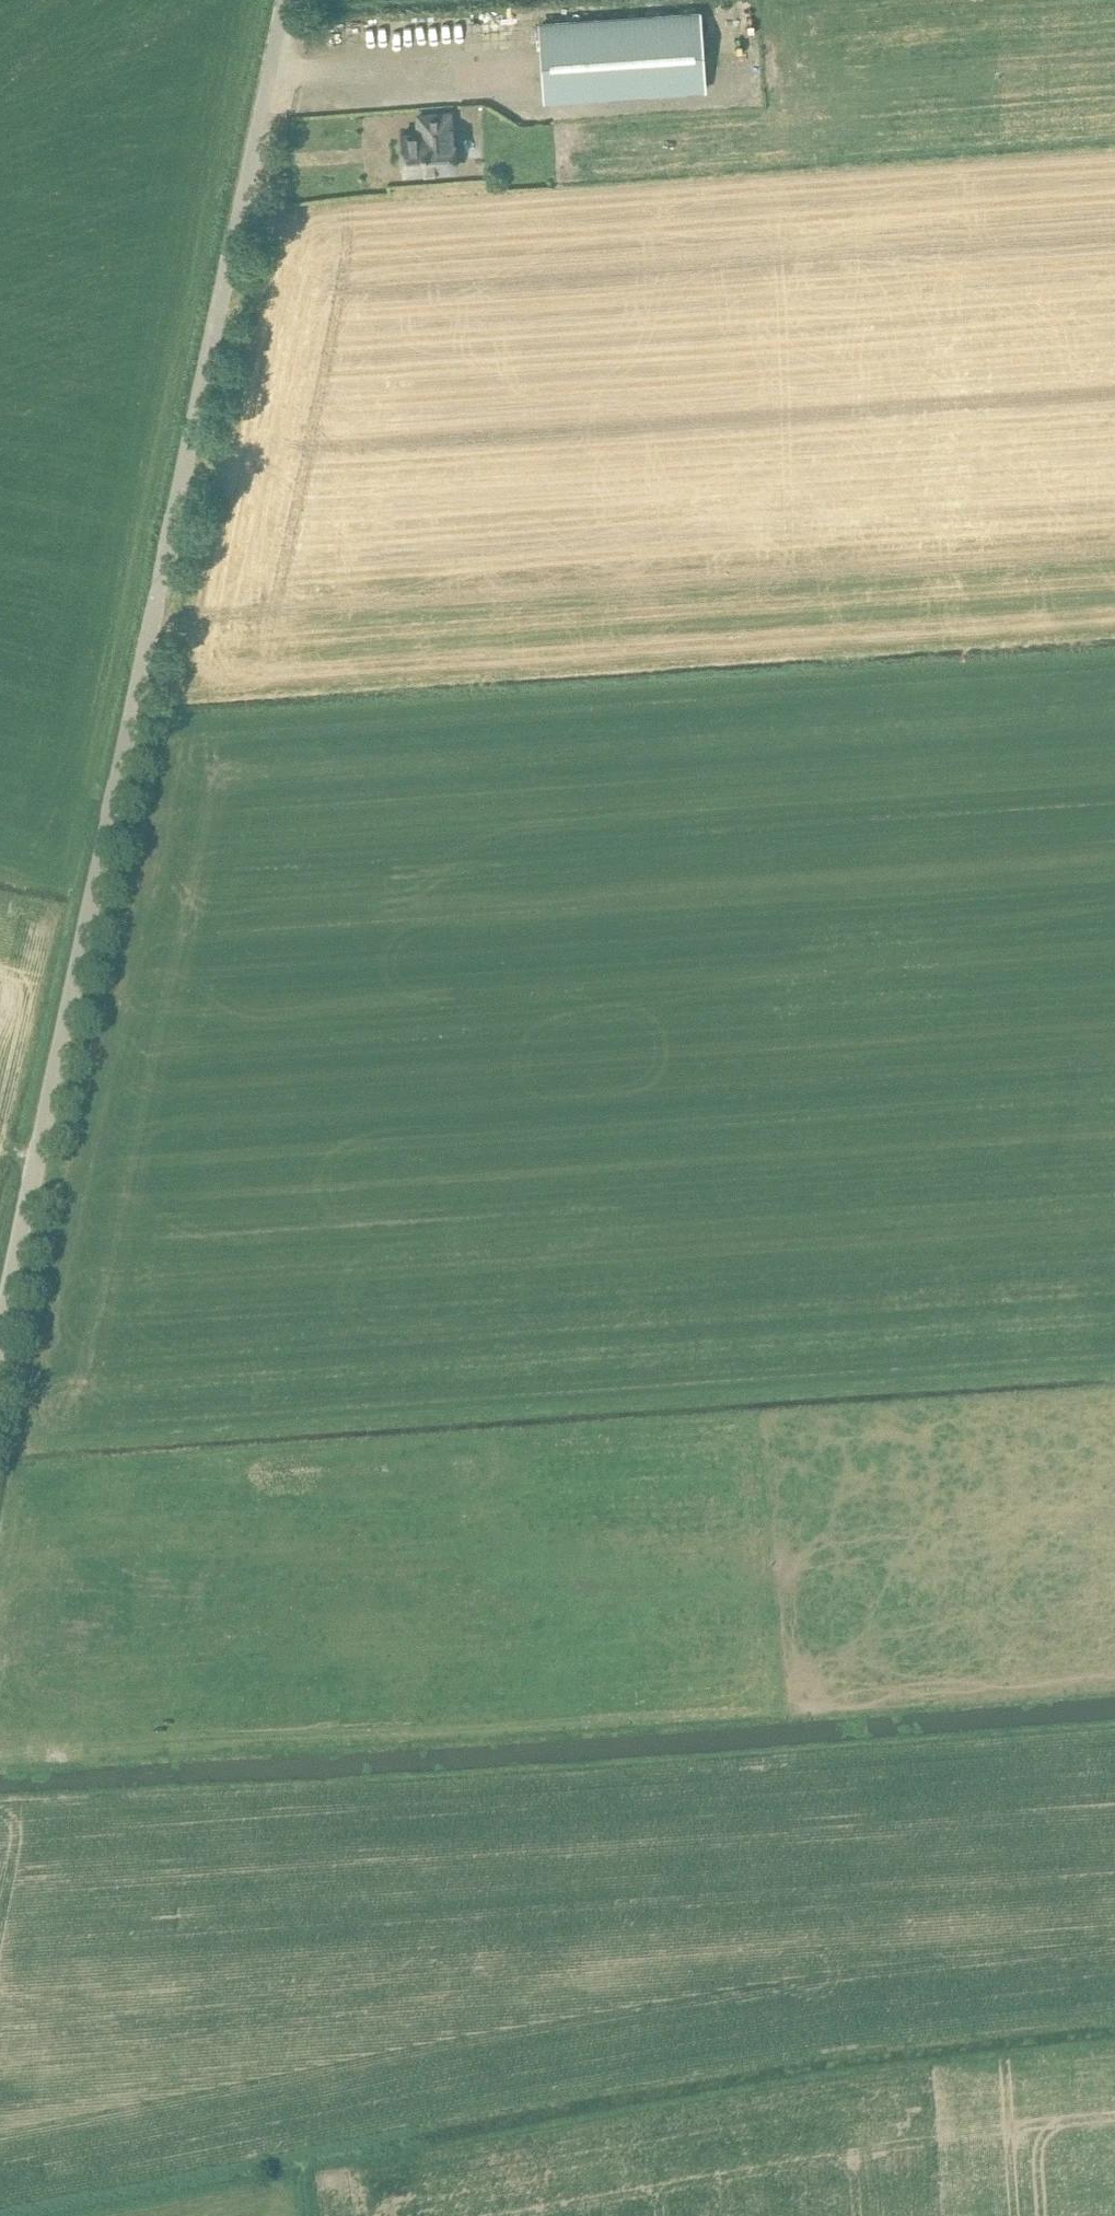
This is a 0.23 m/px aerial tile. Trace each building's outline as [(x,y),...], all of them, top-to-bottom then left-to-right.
[(698,12),(542,23),(547,99),(703,88),(698,12)] [(506,32),(505,13),(477,14),(478,33),(506,32)] [(449,113),(419,115),(419,123),(422,123),(422,132),(400,134),(403,170),(455,166),(453,130),(450,130),(449,113)]
